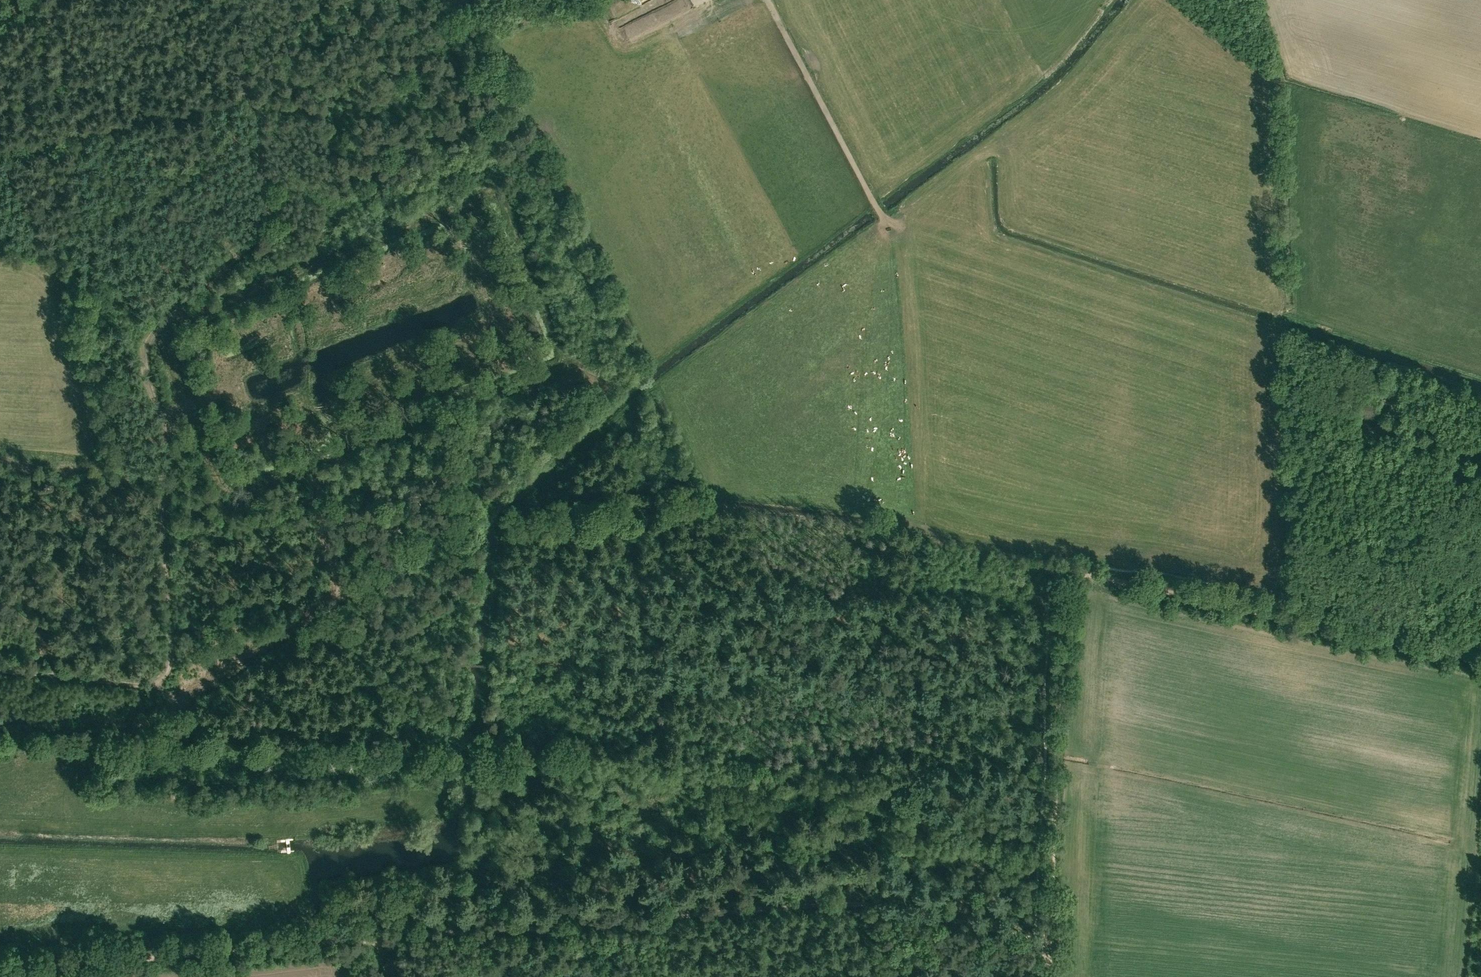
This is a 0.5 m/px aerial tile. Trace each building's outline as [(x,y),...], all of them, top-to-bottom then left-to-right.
[(658,11),(641,20),(643,23),(660,14),(658,11)] [(625,28),(627,39),(634,38),(632,27),(625,28)]
